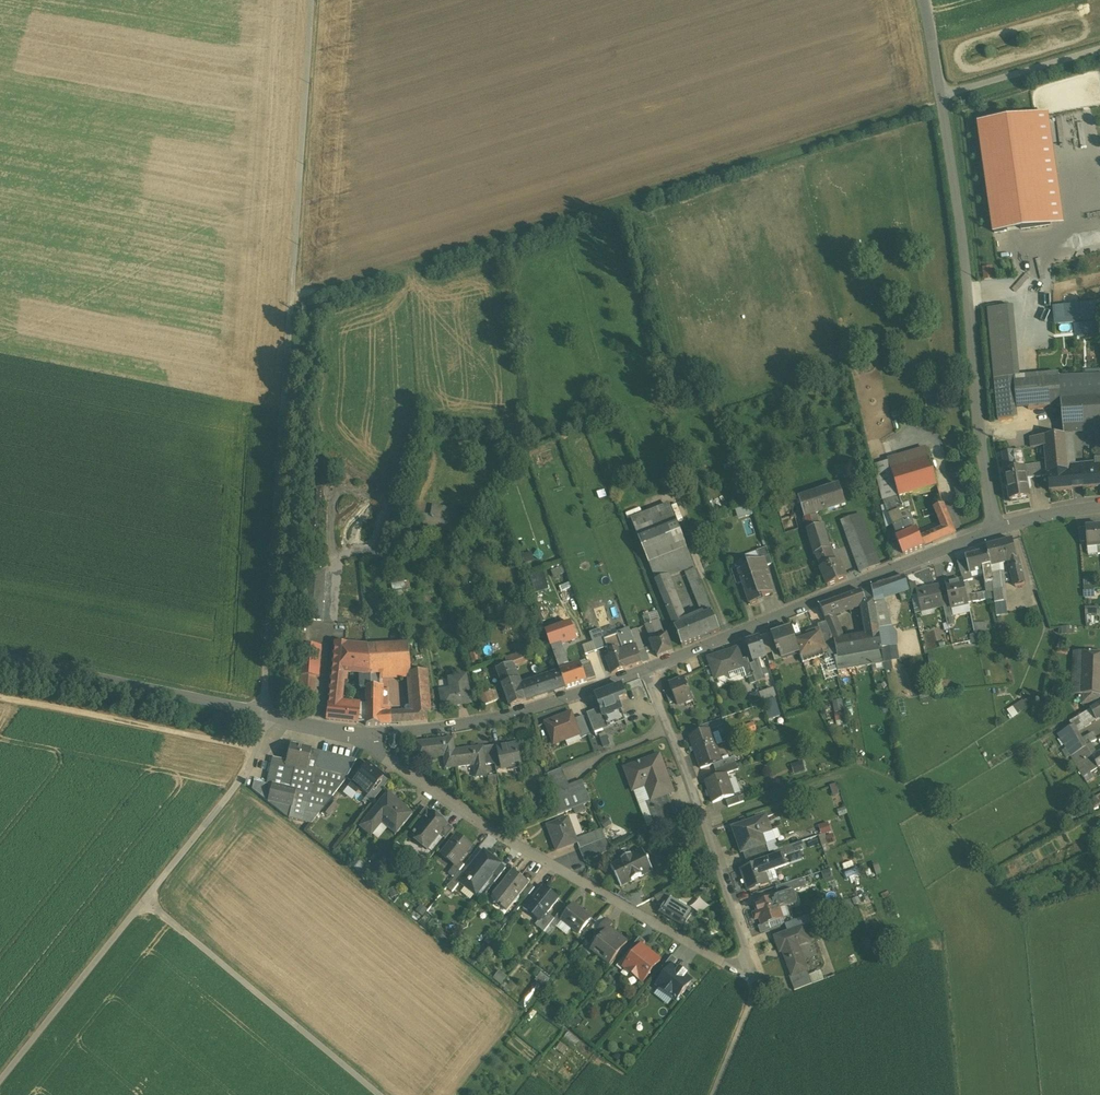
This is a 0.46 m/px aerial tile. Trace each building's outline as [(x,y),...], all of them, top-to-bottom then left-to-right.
[(980,125),(994,233),(1060,225),(1047,117),(980,125)] [(992,267),(983,268),(984,280),(993,279),(992,267)] [(1056,325),(1099,320),(1099,303),(1054,308),(1056,325)] [(987,308),(994,379),(1015,377),(1019,377),(1012,306),(987,308)] [(1019,377),(1015,377),(1018,410),(1061,406),(1061,399),(1059,377),(1058,377),(1058,373),(1019,377)] [(1059,377),(1061,399),(1099,398),(1099,375),(1059,377)] [(1015,377),(994,379),(998,420),(1013,419),(1017,410),(1018,410),(1015,377)] [(1061,399),(1061,406),(1063,426),(1096,425),(1099,425),(1099,398),(1061,399)] [(1065,435),(1031,438),(1032,448),(1045,447),(1046,463),(1048,476),(1049,491),(1073,489),(1072,473),(1068,473),(1065,435)] [(927,450),(888,461),(891,472),(930,461),(927,450)] [(1024,468),(1021,450),(1013,451),(1016,470),(1024,468)] [(1013,451),(1002,453),(1005,472),(1016,470),(1013,451)] [(1081,468),(1081,472),(1072,473),(1073,489),(1099,487),(1099,460),(1096,460),(1096,467),(1081,468)] [(930,461),(891,472),(899,496),(937,486),(930,461)] [(1046,463),(1026,465),(1028,478),(1048,476),(1046,463)] [(683,466),(669,471),(673,481),(686,475),(683,466)] [(1016,470),(1005,472),(1010,501),(1030,498),(1024,468),(1016,470)] [(840,485),(799,498),(805,517),(813,515),(846,504),(840,485)] [(937,486),(899,496),(902,509),(905,516),(906,516),(934,507),(943,504),(942,501),(937,486)] [(899,496),(884,502),(889,515),(902,509),(899,496)] [(943,504),(934,507),(942,528),(929,533),(933,543),(956,533),(943,504)] [(449,508),(434,506),(433,517),(442,519),(441,521),(442,521),(449,522),(449,508)] [(670,506),(632,521),(638,535),(676,520),(670,506)] [(457,509),(449,508),(449,522),(442,521),(441,529),(453,531),(457,509)] [(905,516),(902,509),(889,515),(898,536),(912,530),(906,516),(905,516)] [(869,537),(860,513),(850,517),(859,540),(869,537)] [(516,534),(524,532),(519,515),(511,518),(516,534)] [(813,515),(805,517),(808,529),(816,526),(813,515)] [(442,519),(423,516),(422,526),(441,529),(442,521),(441,521),(442,519)] [(859,540),(850,517),(841,520),(856,560),(864,555),(859,540)] [(676,520),(638,535),(649,563),(687,548),(676,520)] [(808,529),(816,554),(828,549),(821,525),(816,526),(808,529)] [(1086,528),(1087,541),(1087,547),(1097,546),(1099,546),(1099,526),(1086,528)] [(898,536),(896,537),(898,543),(903,555),(924,546),(920,537),(917,528),(912,530),(898,536)] [(1086,528),(1078,528),(1079,542),(1087,541),(1086,528)] [(929,533),(920,537),(924,546),(933,543),(929,533)] [(869,537),(859,540),(864,555),(870,568),(879,564),(869,537)] [(1012,539),(986,545),(987,550),(991,566),(1000,563),(1009,561),(1017,559),(1017,558),(1012,539)] [(898,543),(889,545),(893,559),(903,555),(898,543)] [(704,590),(687,548),(649,563),(675,627),(685,623),(670,588),(674,586),(670,576),(684,570),(694,594),(704,590)] [(767,548),(757,551),(761,562),(764,561),(766,566),(772,564),(767,548)] [(828,549),(816,554),(821,567),(834,562),(828,549)] [(987,550),(965,556),(966,559),(969,571),(983,568),(991,566),(987,550)] [(864,555),(856,560),(861,572),(870,568),(864,555)] [(1017,559),(1009,561),(1015,585),(1025,583),(1019,558),(1017,558),(1017,559)] [(966,559),(957,561),(961,573),(963,580),(964,582),(972,580),(969,571),(966,559)] [(821,567),(820,568),(828,586),(847,578),(839,560),(834,562),(821,567)] [(761,562),(757,563),(756,562),(748,565),(749,568),(740,571),(739,572),(743,582),(750,605),(758,602),(757,599),(772,594),(767,578),(770,577),(766,566),(764,561),(761,562)] [(1000,563),(991,566),(991,572),(993,590),(1002,589),(1000,563)] [(738,568),(731,570),(736,584),(743,582),(739,572),(740,571),(738,568)] [(531,574),(534,591),(548,589),(544,571),(531,574)] [(986,592),(975,594),(975,597),(973,598),(973,601),(994,598),(993,590),(991,572),(984,573),(986,592)] [(324,573),(306,578),(303,619),(321,620),(324,573)] [(905,575),(895,579),(899,591),(908,588),(905,575)] [(895,579),(886,582),(890,594),(899,591),(895,579)] [(963,580),(945,584),(949,600),(950,608),(952,608),(968,604),(964,582),(963,580)] [(915,581),(909,583),(912,595),(917,594),(917,590),(918,590),(915,581)] [(886,582),(872,587),(874,600),(883,597),(890,594),(886,582)] [(918,590),(917,590),(917,594),(921,609),(932,606),(933,608),(943,606),(942,601),(939,585),(918,590)] [(1084,586),(1084,596),(1093,597),(1094,587),(1084,586)] [(872,587),(862,590),(866,601),(874,600),(872,587)] [(1002,589),(993,590),(994,598),(995,602),(1003,601),(1002,589)] [(704,590),(694,594),(701,611),(702,611),(711,607),(704,590)] [(862,590),(846,596),(850,608),(861,605),(866,601),(862,590)] [(846,596),(838,599),(843,611),(850,608),(846,596)] [(883,597),(874,600),(876,613),(886,610),(883,597)] [(838,599),(820,606),(829,627),(837,624),(833,615),(834,615),(834,614),(843,611),(838,599)] [(874,600),(866,601),(861,605),(865,628),(866,629),(869,628),(870,635),(879,633),(879,629),(876,613),(874,600)] [(950,608),(949,600),(942,601),(943,606),(946,618),(954,617),(952,608),(950,608)] [(886,610),(876,613),(879,629),(891,626),(886,610)] [(720,631),(712,612),(704,615),(711,634),(720,631)] [(711,634),(704,615),(695,619),(703,638),(711,634)] [(685,623),(675,627),(682,646),(703,638),(695,619),(685,623)] [(659,621),(646,626),(651,640),(667,634),(664,627),(661,627),(659,621)] [(835,643),(826,622),(818,625),(819,629),(827,651),(830,650),(836,648),(835,643)] [(985,630),(985,622),(973,622),(974,630),(985,630)] [(571,623),(546,631),(551,647),(562,643),(577,638),(571,623)] [(837,624),(829,627),(835,640),(835,641),(843,639),(837,624)] [(879,629),(879,633),(882,649),(885,662),(899,660),(897,633),(891,626),(879,629)] [(791,627),(782,630),(783,631),(772,635),(773,638),(777,651),(772,653),(775,661),(800,653),(796,640),(791,627)] [(637,629),(630,631),(633,638),(633,639),(637,649),(643,647),(637,629)] [(819,629),(812,632),(813,634),(796,640),(800,653),(802,659),(827,651),(819,629)] [(630,630),(604,640),(607,647),(633,638),(630,631),(630,630)] [(843,639),(835,641),(837,657),(838,657),(882,649),(879,633),(870,635),(869,635),(843,639)] [(667,634),(651,640),(653,646),(651,647),(652,650),(655,649),(658,657),(673,651),(667,634)] [(760,637),(747,642),(753,660),(766,656),(766,655),(762,642),(760,637)] [(773,638),(762,642),(766,655),(772,653),(777,651),(773,638)] [(591,639),(581,642),(585,655),(596,651),(591,639)] [(633,639),(628,641),(633,655),(638,652),(637,649),(633,639)] [(515,652),(525,649),(522,641),(512,645),(515,652)] [(562,643),(551,647),(553,652),(560,672),(569,669),(561,647),(563,646),(562,643)] [(345,644),(335,644),(329,705),(340,706),(343,680),(345,680),(345,672),(351,673),(359,675),(360,675),(360,676),(361,676),(361,697),(365,697),(366,694),(365,686),(369,686),(369,680),(369,676),(367,647),(367,646),(345,644)] [(320,646),(303,645),(300,676),(318,677),(320,646)] [(409,645),(367,647),(369,673),(411,670),(409,645)] [(551,647),(534,653),(536,659),(553,652),(551,647)] [(646,649),(638,652),(642,663),(649,660),(646,649)] [(737,649),(709,658),(715,678),(743,669),(744,669),(741,660),(737,649)] [(882,649),(838,657),(837,657),(834,657),(837,670),(875,664),(885,662),(882,649)] [(528,650),(509,657),(512,664),(531,657),(528,650)] [(638,652),(633,655),(622,658),(620,653),(607,657),(612,673),(642,663),(638,652)] [(1084,653),(1075,652),(1072,694),(1082,694),(1084,653)] [(1084,653),(1082,694),(1099,695),(1099,653),(1084,653)] [(747,658),(741,660),(744,669),(743,669),(746,679),(749,678),(754,676),(750,665),(747,658)] [(759,661),(750,665),(754,676),(756,683),(765,680),(759,661)] [(569,669),(560,672),(561,674),(566,688),(596,678),(590,662),(569,669)] [(885,662),(875,664),(876,672),(886,671),(885,662)] [(508,666),(498,669),(503,685),(518,679),(512,664),(508,666)] [(428,671),(410,673),(414,712),(398,713),(398,723),(428,722),(427,712),(431,711),(428,671)] [(467,671),(457,672),(462,703),(472,701),(467,671)] [(441,706),(462,703),(457,672),(445,674),(447,686),(438,687),(441,706)] [(561,674),(551,678),(555,692),(566,688),(561,674)] [(318,677),(300,676),(299,695),(313,696),(313,689),(317,690),(318,677)] [(684,677),(669,683),(671,689),(676,701),(677,705),(683,702),(686,703),(693,700),(684,677)] [(551,678),(543,680),(548,694),(555,692),(551,678)] [(518,679),(503,685),(511,706),(526,701),(521,688),(518,679)] [(379,680),(369,680),(369,686),(365,686),(366,694),(379,694),(379,680)] [(543,680),(529,685),(534,699),(548,694),(543,680)] [(529,685),(521,688),(526,701),(534,699),(529,685)] [(621,685),(596,695),(601,708),(604,717),(605,717),(608,725),(625,719),(618,700),(626,697),(621,685)] [(774,688),(759,693),(762,701),(776,696),(774,688)] [(495,689),(485,692),(489,703),(499,699),(495,689)] [(676,701),(671,689),(665,691),(670,703),(676,701)] [(390,714),(379,714),(379,694),(366,694),(365,697),(366,725),(379,725),(390,724),(390,714)] [(1082,694),(1082,703),(1093,703),(1094,707),(1099,703),(1099,695),(1082,694)] [(1030,697),(1023,701),(1028,707),(1034,703),(1030,697)] [(833,700),(834,711),(843,710),(841,699),(833,700)] [(1090,709),(1095,718),(1099,715),(1099,703),(1094,707),(1090,709)] [(329,705),(327,720),(357,722),(358,708),(340,706),(329,705)] [(601,708),(587,714),(594,731),(608,725),(605,717),(604,717),(601,708)] [(398,713),(390,714),(390,724),(398,723),(398,713)] [(572,713),(546,723),(553,744),(579,734),(580,734),(574,720),(572,713)] [(590,734),(583,716),(574,720),(580,734),(579,734),(581,738),(590,734)] [(721,719),(700,726),(702,733),(710,730),(723,726),(721,719)] [(1081,738),(1072,725),(1058,734),(1071,756),(1086,747),(1086,746),(1085,746),(1081,738)] [(702,733),(689,737),(695,753),(716,746),(710,730),(702,733)] [(1093,732),(1081,738),(1085,746),(1091,743),(1096,740),(1093,732)] [(601,746),(608,744),(606,735),(599,736),(601,746)] [(453,738),(417,743),(419,759),(445,756),(447,768),(456,767),(455,751),(453,738)] [(1091,743),(1085,746),(1086,746),(1086,747),(1071,756),(1083,777),(1099,767),(1099,760),(1098,756),(1091,743)] [(311,750),(290,745),(286,761),(285,767),(290,769),(306,772),(311,750)] [(499,745),(491,747),(495,763),(496,768),(503,767),(499,748),(500,748),(499,745)] [(500,748),(499,748),(503,767),(503,769),(521,765),(516,745),(500,748)] [(491,746),(483,747),(485,765),(495,763),(491,747),(491,746)] [(716,746),(695,753),(701,769),(713,764),(721,761),(716,746)] [(483,747),(455,751),(456,767),(475,765),(477,777),(486,776),(485,765),(483,747)] [(356,761),(311,750),(306,772),(290,769),(285,789),(309,795),(315,768),(348,776),(356,761)] [(660,755),(625,769),(632,788),(645,783),(652,800),(667,795),(674,792),(660,755)] [(721,761),(713,764),(715,770),(736,763),(734,757),(721,761)] [(291,807),(268,801),(271,786),(278,759),(273,758),(267,784),(261,783),(258,795),(289,818),(291,807)] [(278,759),(271,786),(285,789),(290,769),(285,767),(286,761),(278,759)] [(736,763),(715,770),(718,777),(726,774),(738,770),(736,763)] [(383,777),(366,764),(352,782),(349,786),(356,793),(360,788),(368,795),(383,777)] [(285,789),(271,786),(268,801),(291,807),(289,818),(310,823),(348,776),(315,768),(309,795),(285,789)] [(562,769),(548,774),(550,783),(565,778),(562,769)] [(718,777),(705,782),(713,803),(734,795),(726,774),(718,777)] [(383,777),(368,795),(365,798),(371,803),(389,782),(383,777)] [(565,778),(550,783),(553,796),(583,784),(582,781),(569,786),(565,778)] [(261,783),(254,781),(252,790),(258,795),(261,783)] [(583,784),(553,796),(557,816),(591,802),(583,784)] [(387,793),(360,827),(369,835),(381,821),(396,833),(412,814),(387,793)] [(728,806),(745,800),(743,794),(726,800),(728,806)] [(1099,803),(1099,794),(1090,799),(1094,807),(1099,803)] [(652,800),(646,803),(655,827),(676,817),(667,795),(652,800)] [(331,801),(322,812),(328,816),(336,805),(331,801)] [(432,811),(426,807),(418,818),(423,822),(432,811)] [(423,822),(412,836),(414,838),(429,849),(440,835),(449,825),(448,824),(447,825),(432,813),(432,812),(432,811),(423,822)] [(766,816),(733,827),(741,852),(743,852),(763,845),(763,844),(759,833),(771,829),(766,816)] [(568,818),(547,826),(557,850),(569,846),(568,845),(577,841),(577,840),(568,818)] [(818,825),(820,834),(831,831),(829,822),(818,825)] [(454,829),(449,825),(440,835),(446,839),(454,829)] [(595,832),(577,840),(577,841),(580,849),(599,841),(595,832)] [(832,832),(819,837),(822,845),(835,841),(832,832)] [(471,847),(457,836),(442,855),(455,865),(455,866),(459,861),(471,847)] [(599,841),(580,849),(583,858),(603,850),(599,841)] [(763,845),(743,852),(746,861),(763,855),(769,853),(766,844),(763,844),(763,845)] [(769,853),(763,855),(766,863),(786,856),(784,848),(769,853)] [(643,850),(611,866),(621,886),(653,870),(643,850)] [(501,864),(487,853),(481,861),(478,858),(465,875),(459,882),(460,882),(476,895),(494,873),(501,864)] [(455,865),(448,874),(454,878),(460,871),(464,865),(459,861),(455,866),(455,865)] [(761,863),(740,870),(748,891),(769,884),(761,863)] [(501,864),(494,873),(499,877),(506,868),(501,864)] [(454,878),(446,887),(452,892),(460,882),(459,882),(465,875),(460,871),(454,878)] [(527,885),(512,872),(500,887),(502,889),(495,897),(503,904),(500,907),(507,912),(520,896),(530,884),(529,883),(527,885)] [(797,880),(776,888),(779,896),(792,892),(800,889),(797,880)] [(530,884),(520,896),(525,900),(529,896),(535,888),(530,884)] [(544,887),(538,894),(539,894),(534,900),(526,910),(540,921),(540,922),(547,913),(559,899),(549,891),(549,892),(544,887)] [(667,892),(655,898),(662,909),(669,898),(671,896),(667,892)] [(779,896),(754,904),(762,926),(783,918),(779,908),(797,902),(794,893),(792,892),(779,896)] [(534,900),(529,896),(525,900),(520,906),(526,910),(534,900)] [(669,898),(662,909),(660,912),(671,919),(685,927),(693,913),(669,898)] [(567,903),(557,916),(561,920),(562,919),(572,907),(567,903)] [(591,918),(574,904),(572,907),(562,919),(572,927),(571,928),(578,934),(591,918)] [(547,913),(540,922),(540,921),(536,926),(544,932),(554,919),(547,913)] [(607,919),(596,932),(601,936),(602,936),(606,931),(607,931),(609,928),(613,924),(607,919)] [(711,927),(703,923),(700,929),(708,933),(711,927)] [(803,927),(775,937),(778,946),(780,945),(792,976),(807,971),(804,962),(802,963),(794,944),(808,939),(803,927)] [(601,936),(591,950),(592,950),(594,947),(600,952),(597,955),(609,965),(627,942),(609,928),(607,931),(606,931),(602,936),(601,936)] [(639,938),(630,950),(635,954),(641,946),(642,946),(645,942),(639,938)] [(635,954),(624,968),(643,983),(660,961),(642,946),(641,946),(635,954)] [(672,965),(655,986),(676,1002),(693,981),(672,965)] [(499,970),(493,977),(501,983),(506,976),(499,970)] [(807,971),(792,976),(789,977),(795,991),(812,984),(807,971)] [(551,979),(543,972),(536,981),(537,982),(542,985),(544,987),(551,979)] [(537,982),(523,1000),(526,1003),(528,1004),(542,985),(537,982)]
